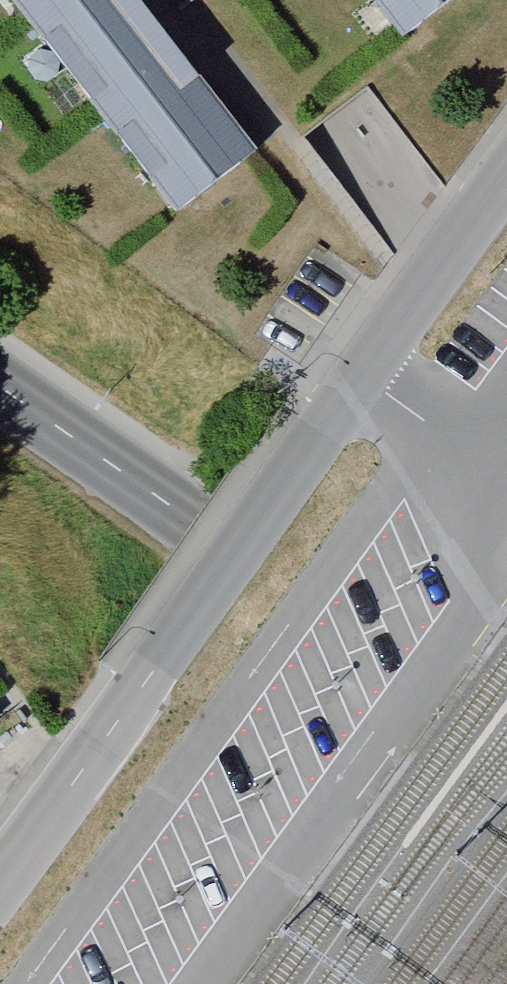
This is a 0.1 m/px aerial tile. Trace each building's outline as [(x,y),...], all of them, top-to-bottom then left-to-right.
[(173,210),(252,149),(136,0),(9,0),(173,210)] [(403,39),(452,0),(372,0),(403,39)]
